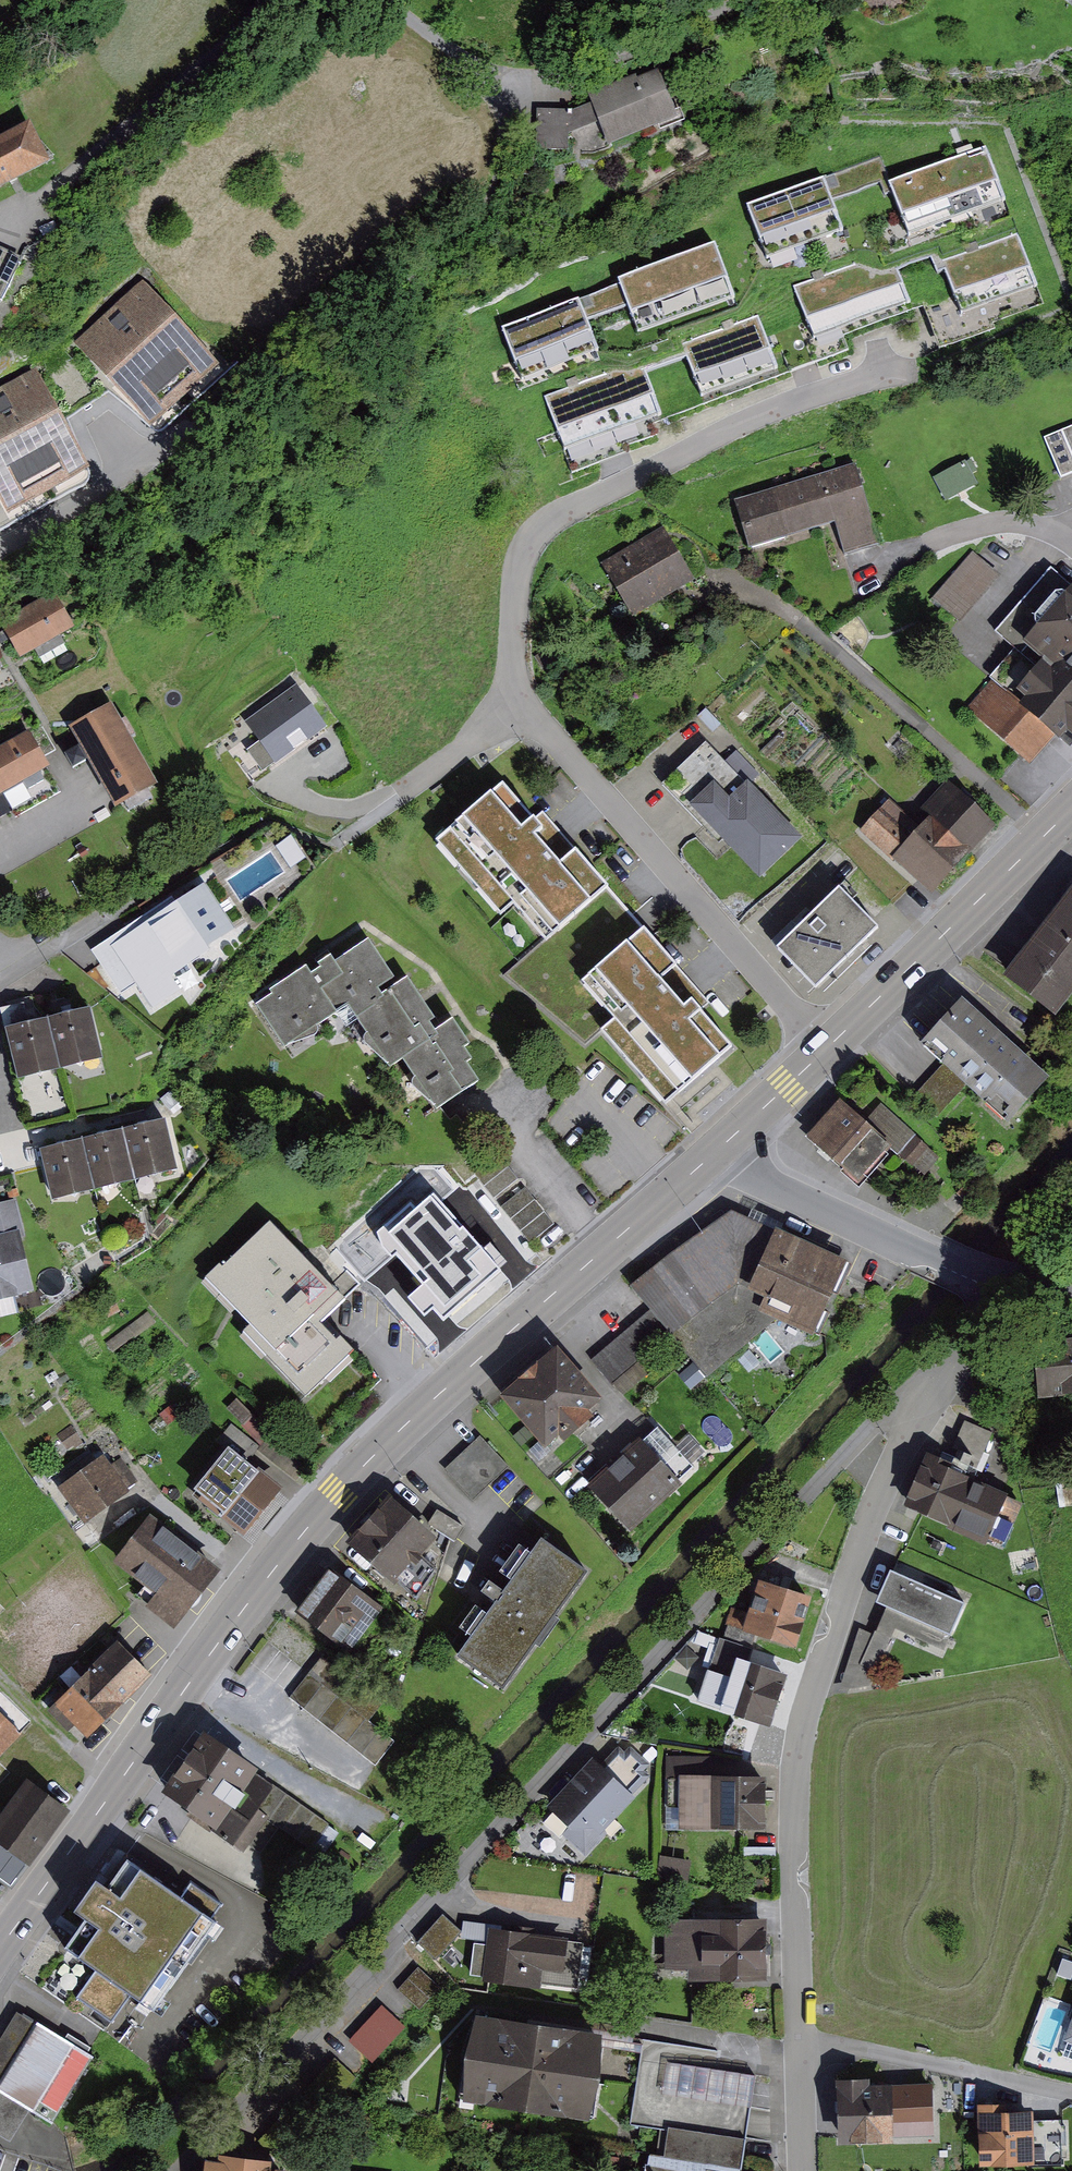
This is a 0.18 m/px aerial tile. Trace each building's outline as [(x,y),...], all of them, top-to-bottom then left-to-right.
[(609,150),(676,127),(657,72),(590,95),(594,107),(600,125),(609,150)] [(568,116),(568,137),(600,125),(594,107),(568,116)] [(536,147),(536,153),(568,153),(568,137),(568,116),(568,113),(537,113),(536,147)] [(0,138),(0,184),(45,160),(25,124),(0,138)] [(536,153),(536,147),(520,147),(519,179),(536,179),(536,153)] [(1015,198),(995,147),(902,184),(922,235),(1015,198)] [(887,154),(762,206),(784,259),(859,228),(846,197),(896,176),(887,154)] [(1025,232),(950,262),(971,313),(1045,283),(1025,232)] [(728,238),(627,278),(651,340),(752,300),(728,238)] [(4,285),(0,293),(0,299),(2,300),(22,257),(0,247),(0,283),(4,285)] [(896,248),(805,286),(827,339),(918,302),(896,248)] [(229,364),(151,281),(82,346),(160,429),(229,364)] [(489,331),(512,389),(605,353),(582,295),(489,331)] [(766,312),(693,341),(716,398),(789,368),(766,312)] [(654,362),(557,397),(576,450),(673,415),(654,362)] [(0,394),(0,482),(19,516),(100,469),(43,369),(0,394)] [(1046,435),(1064,478),(1071,474),(1071,424),(1046,435)] [(890,533),(867,465),(758,502),(774,550),(849,524),(856,545),(890,533)] [(701,579),(669,532),(614,571),(644,616),(701,579)] [(999,574),(971,551),(933,596),(961,619),(999,574)] [(1066,569),(1008,634),(1031,654),(982,709),(1043,763),(1069,734),(1071,737),(1071,575),(1066,569)] [(83,624),(63,591),(15,620),(34,653),(83,624)] [(0,650),(0,669),(8,664),(0,650)] [(297,686),(245,723),(276,767),(328,731),(297,686)] [(119,702),(80,726),(126,801),(165,777),(119,702)] [(39,727),(0,751),(0,798),(60,761),(39,727)] [(811,836),(715,740),(676,780),(771,875),(811,836)] [(513,915),(527,903),(553,936),(557,940),(618,891),(621,888),(551,801),(539,811),(512,778),(445,832),(513,915)] [(1007,824),(957,780),(919,823),(898,805),(875,832),(946,893),(1007,824)] [(249,931),(214,879),(103,955),(127,991),(143,981),(154,996),(249,931)] [(557,940),(553,936),(510,974),(591,1043),(613,1026),(611,1023),(623,1013),(590,972),(650,924),(634,908),(618,891),(557,940)] [(897,935),(854,896),(786,969),(817,998),(829,1009),(897,935)] [(1071,1005),(1071,900),(1011,972),(1064,1016),(1071,1005)] [(723,1000),(657,919),(650,924),(590,972),(623,1013),(611,1023),(613,1026),(675,1102),(746,1045),(714,1006),(723,1000)] [(351,958),(342,946),(265,1002),(296,1044),(347,1007),(395,1072),(414,1058),(450,1106),(488,1079),(473,1058),(484,1050),(460,1018),(452,1023),(419,978),(404,989),(399,982),(413,971),(385,933),(351,958)] [(1059,1076),(974,997),(931,1043),(952,1063),(974,1083),(1016,1122),(1059,1076)] [(97,1004),(56,1015),(70,1066),(111,1055),(97,1004)] [(56,1015),(15,1025),(29,1077),(70,1066),(56,1015)] [(952,1063),(922,1096),(943,1116),(974,1083),(952,1063)] [(905,1145),(847,1094),(813,1132),(871,1182),(905,1145)] [(180,1117),(137,1127),(149,1176),(192,1166),(180,1117)] [(137,1127),(94,1138),(106,1187),(149,1176),(137,1127)] [(94,1138),(50,1149),(62,1197),(106,1187),(94,1138)] [(908,1156),(926,1172),(941,1155),(923,1139),(908,1156)] [(445,1217),(407,1183),(368,1226),(406,1260),(445,1217)] [(509,1204),(538,1240),(561,1222),(532,1186),(509,1204)] [(30,1229),(23,1198),(0,1204),(0,1237),(30,1229)] [(857,1264),(747,1209),(644,1286),(714,1373),(785,1319),(819,1334),(857,1264)] [(331,1321),(331,1320),(348,1305),(270,1222),(215,1274),(260,1322),(250,1332),(313,1399),(362,1354),(331,1321)] [(44,1288),(30,1229),(0,1237),(0,1298),(44,1288)] [(521,1272),(475,1231),(411,1303),(456,1344),(521,1272)] [(621,1391),(672,1346),(643,1313),(592,1358),(621,1391)] [(1033,1338),(1037,1396),(1071,1394),(1071,1335),(1033,1338)] [(616,1404),(563,1346),(511,1394),(564,1452),(616,1404)] [(949,1458),(978,1471),(995,1431),(967,1419),(949,1458)] [(77,1423),(63,1432),(74,1451),(89,1443),(77,1423)] [(699,1466),(666,1428),(602,1484),(636,1522),(699,1466)] [(513,1461),(483,1435),(448,1475),(478,1501),(488,1489),(513,1461)] [(292,1490),(245,1452),(206,1502),(254,1539),(292,1490)] [(139,1490),(115,1457),(73,1487),(97,1521),(139,1490)] [(1014,1495),(934,1459),(913,1505),(994,1541),(1014,1495)] [(452,1526),(410,1489),(364,1541),(407,1578),(452,1526)] [(223,1575),(163,1521),(125,1564),(185,1617),(223,1575)] [(594,1577),(547,1541),(460,1656),(507,1692),(594,1577)] [(966,1598),(892,1570),(874,1617),(948,1645),(966,1598)] [(405,1619),(340,1571),(311,1609),(376,1657),(405,1619)] [(817,1600),(773,1584),(755,1632),(799,1649),(817,1600)] [(795,1677),(757,1663),(761,1650),(728,1638),(707,1698),(778,1723),(795,1677)] [(158,1675),(123,1643),(66,1706),(101,1737),(158,1675)] [(325,1656),(290,1696),(377,1772),(399,1747),(373,1725),(386,1710),(325,1656)] [(0,1711),(0,1762),(26,1733),(0,1711)] [(285,1792),(209,1733),(169,1786),(245,1844),(285,1792)] [(640,1795),(601,1758),(558,1803),(597,1839),(640,1795)] [(732,1777),(671,1779),(673,1832),(733,1831),(732,1777)] [(38,1783),(0,1836),(0,1872),(22,1888),(77,1811),(38,1783)] [(319,1846),(337,1822),(293,1789),(275,1813),(319,1846)] [(191,1894),(140,1857),(111,1897),(87,1879),(67,1907),(90,1923),(69,1951),(97,1972),(78,1998),(114,2024),(135,1994),(156,2009),(232,1905),(200,1882),(191,1894)] [(443,1911),(419,1941),(438,1956),(462,1927),(443,1911)] [(776,1920),(678,1923),(679,1982),(777,1979),(776,1920)] [(555,1933),(500,1927),(494,1977),(549,1984),(555,1933)] [(419,1971),(306,2090),(328,2111),(441,1992),(419,1971)] [(19,2017),(0,2047),(0,2133),(12,2141),(33,2107),(48,2117),(85,2057),(19,2017)] [(586,2050),(462,2029),(450,2100),(573,2121),(586,2050)] [(763,2075),(673,2064),(667,2116),(757,2128),(763,2075)] [(831,2109),(833,2139),(943,2132),(940,2089),(880,2093),(879,2083),(849,2084),(850,2107),(831,2109)] [(1046,2167),(1041,2115),(995,2119),(999,2170),(1046,2167)] [(1061,2116),(1063,2154),(1071,2153),(1071,2115),(1061,2116)] [(670,2126),(663,2170),(758,2170),(762,2139),(670,2126)] [(212,2162),(211,2170),(285,2170),(212,2162)]
